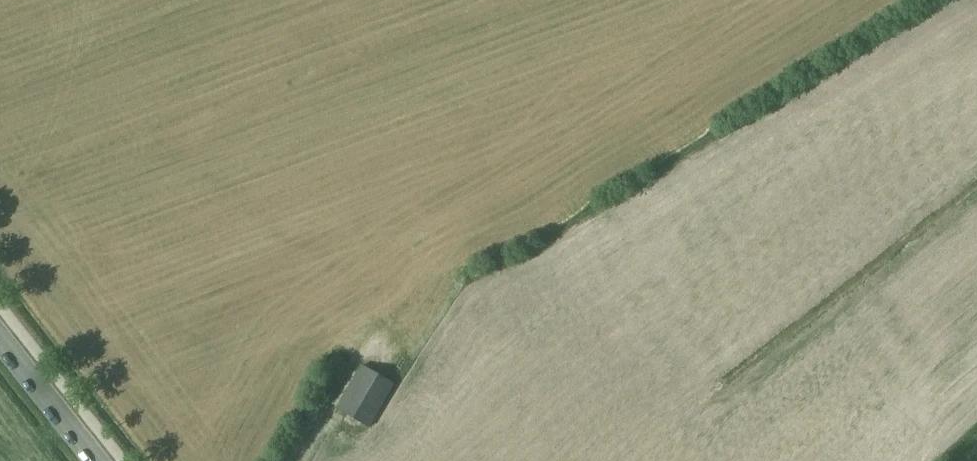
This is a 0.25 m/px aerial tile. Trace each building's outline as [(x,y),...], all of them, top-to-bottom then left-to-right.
[(395,384),(363,366),(338,408),(370,427),(395,384)]
